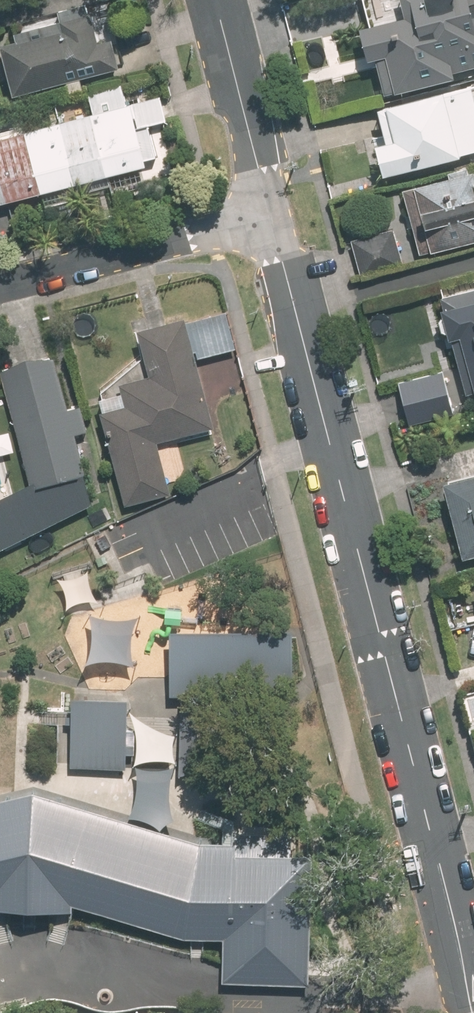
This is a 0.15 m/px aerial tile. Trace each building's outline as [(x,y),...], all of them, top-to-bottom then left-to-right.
[(364,23),(373,57),(377,56),(387,93),(458,75),(457,71),(473,66),(473,0),(364,0),(369,22),(364,23)] [(6,46),(18,94),(122,68),(115,39),(102,42),(94,11),(91,12),(88,3),(60,10),(66,31),(6,46)] [(124,84),(91,92),(96,113),(0,138),(0,203),(150,165),(140,128),(169,120),(163,95),(130,104),(124,84)] [(386,173),(465,154),(464,153),(473,151),(473,84),(449,90),(448,87),(391,101),(391,103),(382,105),(390,138),(378,141),(386,173)] [(421,252),(473,239),(473,168),(471,163),(450,168),(451,173),(417,182),(417,183),(404,186),(421,252)] [(405,263),(396,226),(351,237),(360,274),(405,263)] [(473,389),(473,286),(442,294),(465,391),(473,389)] [(104,410),(127,504),(172,493),(160,441),(217,427),(199,357),(237,348),(228,312),(190,321),(189,314),(140,325),(152,373),(122,381),(128,404),(104,410)] [(86,473),(77,433),(88,430),(82,404),(70,407),(58,353),(4,366),(31,482),(0,497),(0,548),(94,502),(86,473)] [(439,371),(399,382),(412,425),(452,413),(439,371)] [(446,479),(464,554),(473,552),(473,472),(446,479)] [(296,626),(173,626),(173,677),(173,693),(296,693),(296,626)] [(0,795),(0,905),(76,907),(77,900),(187,934),(225,934),(224,980),(312,982),(315,850),(291,850),(292,833),(239,832),(238,839),(205,838),(38,787),(0,795)]
